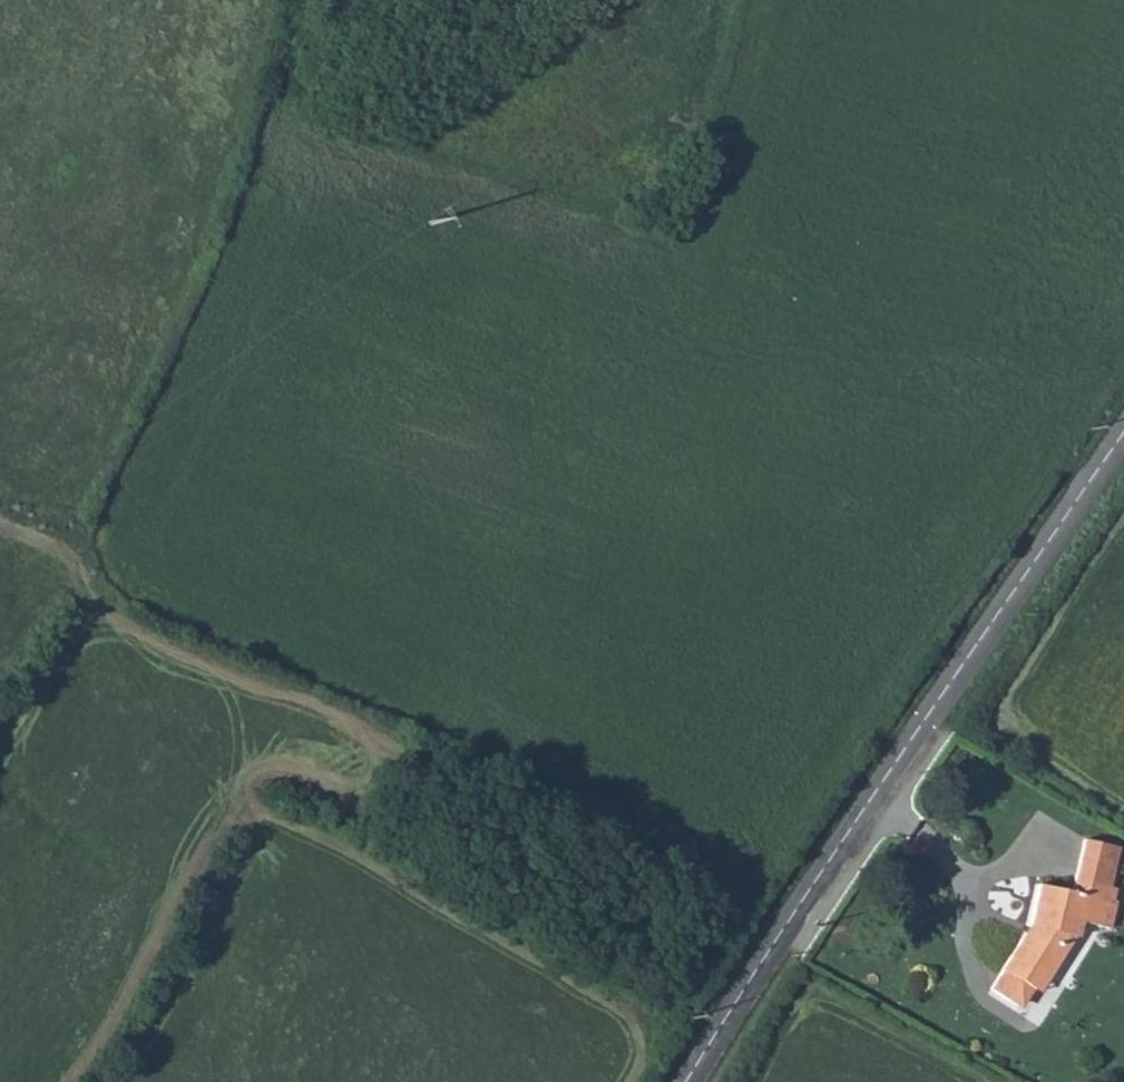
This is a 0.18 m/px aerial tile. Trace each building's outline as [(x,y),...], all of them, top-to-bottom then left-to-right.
[(1032,990),(1037,993),(1066,939),(1073,940),(1076,924),(1101,928),(1104,903),(1114,905),(1117,884),(1105,882),(1111,842),(1076,837),(1068,890),(1035,886),(1029,925),(1001,970),(1002,971),(990,990),(1021,1009),(1032,990)] [(667,1008),(660,1020),(672,1026),(678,1015),(667,1008)]
